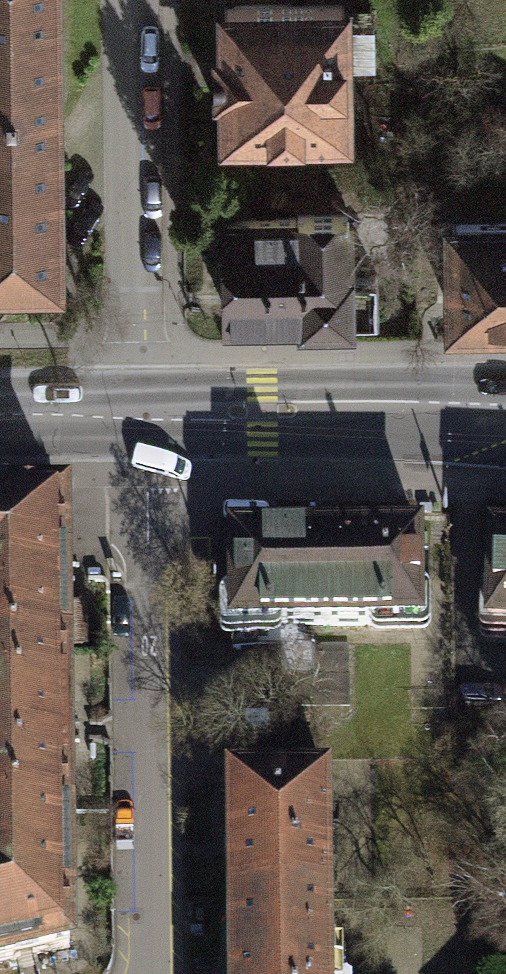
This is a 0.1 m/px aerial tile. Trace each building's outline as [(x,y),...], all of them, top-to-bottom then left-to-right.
[(60,103),(58,0),(0,0),(0,105),(60,103)] [(224,6),(226,132),(346,130),(344,5),(224,6)] [(0,105),(0,285),(64,283),(60,103),(0,105)] [(228,218),(229,320),(301,319),(301,321),(352,321),(352,316),(377,315),(376,275),(351,275),(351,270),(349,270),(348,214),(298,215),(298,217),(228,218)] [(452,224),(453,319),(505,318),(505,223),(452,224)] [(65,652),(63,501),(0,503),(0,653),(65,652)] [(493,524),(490,638),(505,638),(505,525),(493,524)] [(434,525),(228,527),(230,646),(435,644),(434,525)] [(67,812),(65,652),(0,653),(0,813),(67,812)] [(237,784),(238,902),(342,901),(341,784),(237,784)] [(0,813),(0,964),(69,948),(67,812),(0,813)] [(238,973),(342,973),(342,901),(238,902),(238,973)]
